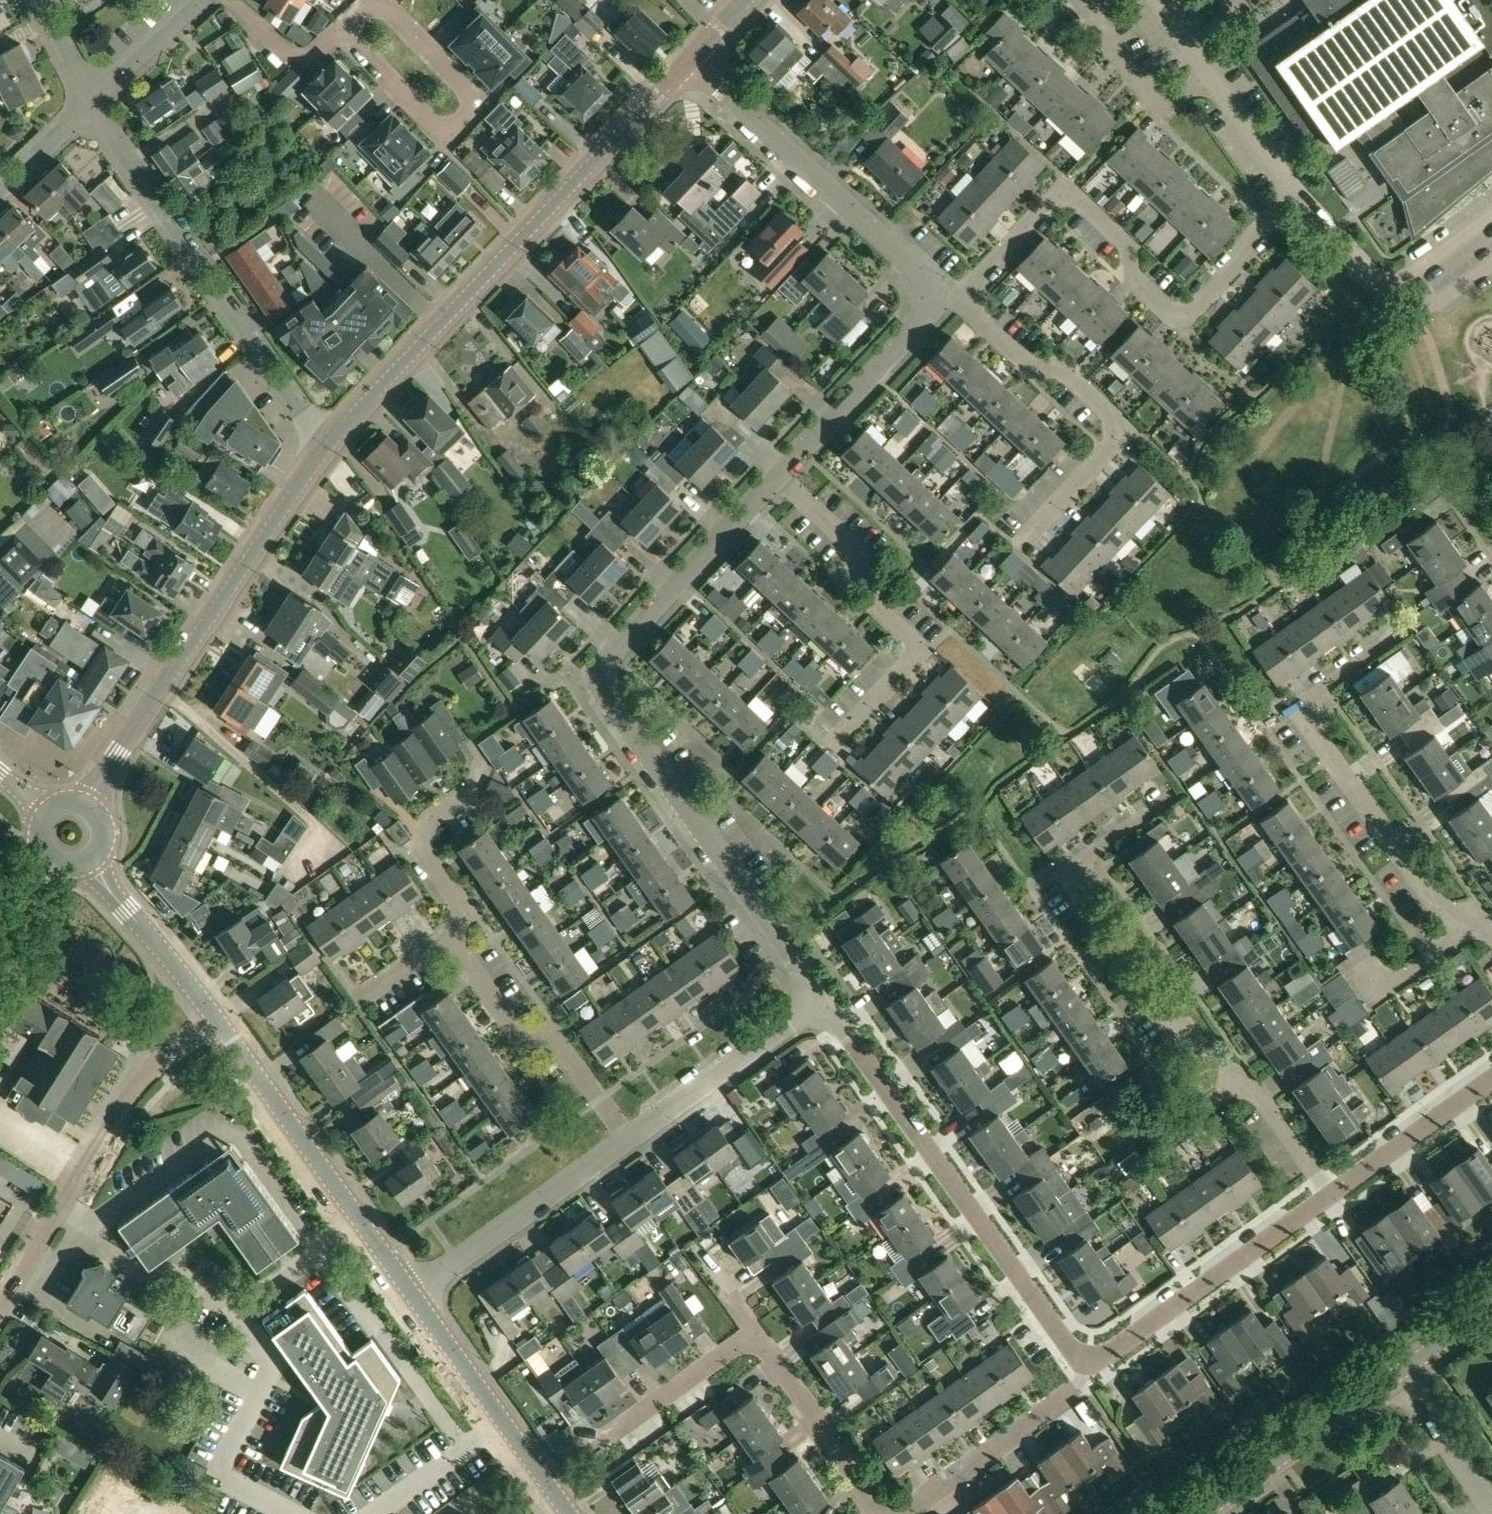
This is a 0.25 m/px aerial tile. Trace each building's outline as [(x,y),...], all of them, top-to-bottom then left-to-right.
[(265,5),(290,21),(304,0),(268,0),(265,5)] [(569,11),(580,0),(558,0),(569,11)] [(797,11),(821,34),(830,26),(838,33),(851,20),(830,0),(825,0),(824,1),(823,0),(808,0),(797,11)] [(884,3),(886,1),(895,9),(903,0),(881,0),(884,3)] [(1243,52),(1284,111),(1288,117),(1305,139),(1321,127),(1336,148),(1364,127),(1418,89),(1432,109),(1491,67),(1491,0),(1305,0),(1307,3),(1243,52)] [(633,1),(609,26),(643,58),(667,33),(639,6),(638,6),(633,1)] [(9,21),(0,4),(0,26),(9,21)] [(468,29),(453,44),(467,58),(469,56),(474,62),(505,32),(478,5),(461,21),(468,29)] [(580,16),(573,24),(590,40),(606,23),(590,8),(581,16),(580,16)] [(225,10),(217,15),(228,30),(236,24),(225,10)] [(1004,12),(983,34),(994,44),(984,55),(1005,75),(1034,44),(1023,34),(1025,31),(1004,12)] [(557,13),(550,40),(553,42),(563,31),(571,22),(564,14),(557,13)] [(927,37),(925,39),(938,52),(959,31),(946,17),(941,23),(927,37)] [(553,42),(550,46),(557,53),(575,70),(571,75),(587,90),(583,93),(597,107),(612,92),(582,63),(589,56),(571,39),(579,31),(571,22),(563,31),(553,42)] [(772,23),(758,38),(762,42),(763,42),(782,60),(785,57),(794,65),(804,54),(795,46),(796,46),(787,37),(791,34),(779,23),(776,26),(772,23)] [(293,25),(286,36),(305,48),(312,37),(293,25)] [(505,32),(474,62),(480,68),(478,70),(492,84),(507,69),(515,76),(532,60),(505,32)] [(962,37),(946,51),(955,61),(971,47),(962,37)] [(762,77),(772,87),(773,86),(779,80),(790,69),(794,65),(785,57),(782,60),(763,42),(762,42),(758,38),(748,49),(747,50),(750,53),(747,56),(761,68),(763,65),(766,68),(760,75),(762,77)] [(0,54),(0,83),(32,66),(20,43),(0,54)] [(833,43),(823,54),(858,88),(867,78),(853,64),(848,59),(833,43)] [(1034,44),(1005,75),(1026,94),(1056,61),(1047,52),(1045,54),(1034,44)] [(929,48),(918,58),(925,65),(936,56),(929,48)] [(557,53),(549,62),(560,72),(567,79),(554,93),(573,111),(584,121),(593,111),(597,107),(583,93),(587,90),(571,75),(575,70),(557,53)] [(822,53),(814,62),(841,88),(849,79),(823,55),(823,54),(822,53)] [(233,70),(226,74),(239,93),(247,89),(258,82),(264,77),(252,58),(233,70)] [(313,82),(304,91),(321,108),(353,77),(347,72),(349,70),(339,60),(337,61),(336,60),(325,71),(324,69),(312,81),(313,82)] [(1056,61),(1026,94),(1044,111),(1046,113),(1075,83),(1063,72),(1065,70),(1056,61)] [(0,83),(0,86),(11,107),(44,89),(33,68),(32,66),(0,83)] [(1364,127),(1377,146),(1374,149),(1373,148),(1372,149),(1392,178),(1394,177),(1393,176),(1396,174),(1406,188),(1403,191),(1414,232),(1434,215),(1435,216),(1491,169),(1491,67),(1432,109),(1418,89),(1364,127)] [(216,68),(196,82),(208,100),(209,99),(209,100),(226,89),(225,88),(229,86),(216,68)] [(278,85),(273,90),(283,100),(293,90),(303,80),(293,71),(278,85)] [(523,75),(512,88),(529,106),(542,94),(523,75)] [(321,108),(320,109),(348,138),(366,121),(354,109),(371,93),(354,76),(353,77),(321,108)] [(264,77),(258,82),(262,88),(268,84),(264,77)] [(161,85),(137,102),(143,111),(151,122),(166,111),(174,106),(176,110),(189,101),(173,79),(162,87),(161,85)] [(1075,83),(1046,113),(1067,132),(1097,100),(1087,90),(1085,92),(1075,83)] [(998,84),(986,97),(996,106),(1008,93),(998,84)] [(772,87),(766,93),(780,108),(788,101),(773,86),(772,87)] [(1097,100),(1067,132),(1088,152),(1116,122),(1105,111),(1104,110),(1106,108),(1097,100)] [(500,101),(485,117),(496,127),(493,130),(495,133),(535,172),(550,156),(519,126),(523,122),(500,101)] [(886,112),(862,136),(876,150),(864,162),(899,195),(923,170),(889,138),(900,126),(908,118),(894,104),(886,112)] [(973,104),(959,107),(962,119),(976,116),(973,104)] [(366,122),(345,143),(354,152),(357,149),(376,167),(411,133),(405,128),(405,127),(393,115),(392,114),(375,130),(366,122)] [(1025,117),(1017,126),(1025,134),(1033,125),(1025,117)] [(217,119),(203,129),(213,145),(228,134),(217,119)] [(13,124),(8,136),(20,141),(25,129),(13,124)] [(1138,126),(1107,160),(1127,179),(1156,148),(1145,139),(1148,136),(1138,126)] [(1032,127),(1026,134),(1034,142),(1040,135),(1032,127)] [(168,143),(152,154),(169,178),(198,158),(193,150),(205,144),(195,130),(170,147),(168,143)] [(229,141),(217,150),(227,163),(249,146),(239,132),(229,140),(229,141)] [(411,133),(376,167),(393,186),(390,189),(399,199),(421,178),(412,169),(430,153),(428,152),(429,151),(417,139),(416,139),(411,133)] [(495,133),(482,147),(490,155),(488,156),(521,187),(535,172),(495,133)] [(1014,136),(995,157),(1027,187),(1036,178),(1034,175),(1044,164),(1014,136)] [(1319,137),(1311,143),(1322,158),(1330,152),(1319,137)] [(686,168),(664,192),(674,202),(677,199),(684,207),(677,215),(698,234),(712,247),(746,210),(747,206),(760,191),(709,144),(700,153),(690,144),(676,160),(686,168)] [(1156,148),(1127,179),(1148,198),(1179,166),(1169,157),(1167,159),(1156,148)] [(471,150),(462,160),(480,178),(490,167),(471,150)] [(964,152),(958,159),(967,168),(973,161),(964,152)] [(198,158),(169,178),(182,195),(197,184),(201,192),(215,182),(209,174),(220,167),(213,157),(202,164),(198,158)] [(995,157),(976,178),(1006,206),(1017,195),(1018,197),(1027,187),(995,157)] [(449,161),(436,175),(456,195),(470,181),(449,161)] [(61,162),(44,178),(73,210),(90,193),(61,162)] [(947,166),(936,176),(944,184),(954,173),(947,166)] [(1179,166),(1148,198),(1169,218),(1197,187),(1187,177),(1189,175),(1179,166)] [(44,178),(26,195),(46,217),(56,208),(65,217),(73,210),(44,178)] [(976,178),(957,198),(989,228),(998,218),(996,216),(1006,206),(976,178)] [(353,185),(341,198),(375,228),(386,215),(353,185)] [(1197,187),(1169,218),(1189,237),(1220,204),(1210,195),(1208,197),(1197,187)] [(1102,190),(1095,198),(1101,204),(1109,197),(1102,190)] [(112,193),(102,203),(111,213),(123,205),(112,193)] [(1115,195),(1105,205),(1115,214),(1124,204),(1115,195)] [(291,197),(276,209),(283,219),(302,207),(292,198),(291,197)] [(957,198),(937,219),(968,247),(978,236),(980,238),(989,228),(957,198)] [(457,202),(434,227),(444,237),(459,252),(483,227),(457,202)] [(1220,204),(1189,237),(1210,256),(1239,226),(1227,215),(1229,213),(1220,204)] [(0,219),(0,226),(33,261),(41,255),(33,247),(46,234),(29,215),(26,218),(14,206),(0,219)] [(633,206),(612,229),(643,257),(659,240),(669,251),(684,235),(657,210),(647,220),(633,206)] [(781,212),(749,246),(764,260),(754,270),(771,287),(801,254),(790,244),(795,239),(802,232),(781,212)] [(109,215),(83,232),(90,242),(115,225),(109,215)] [(424,237),(411,251),(421,261),(420,262),(436,277),(459,252),(444,237),(434,227),(432,228),(423,220),(415,228),(424,237)] [(115,225),(90,242),(95,251),(121,234),(115,225)] [(9,252),(18,261),(19,260),(26,268),(25,269),(36,281),(44,273),(33,261),(0,226),(0,260),(9,252)] [(250,240),(227,256),(241,276),(264,261),(256,249),(273,238),(266,228),(250,240)] [(298,230),(294,234),(299,247),(339,285),(347,277),(298,230)] [(384,230),(373,241),(380,248),(398,266),(409,254),(384,230)] [(689,235),(682,242),(686,246),(692,252),(699,244),(693,239),(689,235)] [(1045,236),(1016,267),(1037,286),(1068,253),(1059,245),(1056,247),(1045,236)] [(61,244),(50,254),(68,272),(78,263),(61,244)] [(103,248),(72,269),(82,283),(92,276),(97,272),(113,295),(127,285),(128,286),(156,267),(141,245),(114,264),(103,248)] [(579,245),(565,259),(597,291),(603,285),(608,289),(617,279),(608,270),(609,269),(600,261),(602,260),(592,250),(587,254),(579,245)] [(806,259),(778,288),(796,305),(812,289),(823,299),(848,272),(827,253),(814,267),(806,259)] [(1068,253),(1037,286),(1058,305),(1087,275),(1076,265),(1078,263),(1068,253)] [(1188,255),(1175,269),(1185,279),(1198,265),(1188,255)] [(1274,267),(1264,277),(1298,307),(1317,286),(1286,258),(1276,269),(1274,267)] [(304,259),(300,262),(313,292),(318,288),(323,294),(333,287),(304,259)] [(565,259),(550,274),(578,301),(579,301),(594,316),(608,302),(607,301),(611,298),(606,294),(609,290),(608,289),(603,285),(597,291),(565,259)] [(264,261),(241,276),(257,298),(279,282),(264,261)] [(290,264),(281,270),(286,277),(296,271),(290,264)] [(313,298),(275,325),(285,339),(287,342),(288,341),(294,349),(295,351),(302,360),(322,380),(331,388),(346,373),(345,372),(367,349),(368,350),(382,335),(381,334),(394,320),(395,321),(410,306),(366,265),(352,280),(356,285),(332,310),(336,314),(328,319),(313,298)] [(296,271),(286,277),(290,283),(300,276),(296,271)] [(833,309),(818,325),(836,342),(863,313),(856,303),(868,290),(848,272),(823,299),(833,309)] [(1087,275),(1058,305),(1078,325),(1109,292),(1100,283),(1098,285),(1087,275)] [(1258,288),(1247,299),(1278,328),(1298,307),(1264,277),(1256,286),(1257,287),(1258,288)] [(279,282),(257,298),(272,319),(272,320),(295,304),(294,303),(279,282)] [(1006,286),(998,295),(1007,303),(1015,295),(1006,286)] [(118,304),(89,323),(98,336),(119,322),(121,325),(135,345),(145,337),(161,326),(158,323),(182,306),(169,287),(157,295),(156,293),(150,298),(125,316),(118,304)] [(120,303),(126,313),(147,299),(141,289),(120,303)] [(1109,292),(1078,325),(1099,344),(1128,314),(1117,303),(1119,301),(1109,292)] [(1236,308),(1226,318),(1259,349),(1278,328),(1247,299),(1237,310),(1236,308)] [(520,305),(507,318),(532,343),(541,334),(549,341),(560,329),(552,321),(553,320),(532,300),(526,306),(525,305),(520,305)] [(584,310),(571,323),(576,329),(574,331),(584,341),(592,333),(599,325),(584,310)] [(683,311),(670,324),(697,351),(709,338),(683,311)] [(639,321),(629,329),(640,344),(660,328),(649,312),(638,320),(639,321)] [(1220,329),(1209,341),(1240,370),(1259,349),(1226,318),(1218,328),(1220,329)] [(1138,324),(1109,355),(1130,374),(1161,342),(1151,333),(1149,335),(1138,324)] [(772,325),(763,335),(776,347),(785,338),(772,325)] [(572,329),(560,340),(579,360),(591,349),(584,341),(574,331),(572,329)] [(785,338),(776,347),(790,361),(808,343),(793,329),(785,338)] [(181,334),(149,357),(163,377),(171,370),(172,371),(182,362),(210,343),(204,335),(200,334),(199,332),(192,336),(189,332),(183,337),(181,334)] [(665,332),(651,346),(663,359),(678,346),(665,332)] [(950,335),(927,360),(947,378),(970,353),(950,335)] [(1161,342),(1130,374),(1151,394),(1180,363),(1169,353),(1171,351),(1161,342)] [(178,379),(170,385),(177,395),(208,373),(207,371),(214,366),(211,362),(217,357),(215,355),(216,352),(210,343),(182,362),(172,371),(178,379)] [(748,369),(740,377),(774,409),(792,389),(778,375),(787,366),(763,344),(754,355),(765,365),(755,376),(748,369)] [(679,385),(696,374),(682,352),(665,363),(679,385)] [(970,353),(947,378),(966,395),(989,371),(970,353)] [(133,355),(98,378),(109,396),(145,372),(133,355)] [(713,357),(704,367),(713,375),(722,365),(713,357)] [(1180,363),(1151,394),(1171,413),(1202,380),(1192,371),(1190,373),(1180,363)] [(510,365),(481,390),(492,402),(507,390),(520,406),(535,393),(510,365)] [(224,370),(178,420),(240,461),(241,460),(256,471),(256,470),(252,468),(258,459),(264,462),(279,441),(265,432),(268,426),(249,405),(251,402),(232,375),(224,370)] [(817,371),(811,377),(821,386),(826,380),(817,371)] [(989,371),(966,395),(977,406),(973,412),(978,416),(983,411),(984,413),(1007,388),(989,371)] [(718,392),(709,403),(732,425),(741,415),(756,428),(774,409),(740,377),(732,385),(740,393),(730,403),(722,396),(718,392)] [(1122,383),(1116,377),(1108,386),(1114,392),(1122,383)] [(1202,380),(1171,413),(1192,433),(1221,402),(1210,391),(1212,389),(1202,380)] [(689,384),(679,395),(687,403),(697,392),(689,384)] [(925,387),(910,403),(917,410),(931,394),(925,387)] [(1007,388),(984,413),(1003,431),(1026,406),(1007,388)] [(481,390),(468,401),(492,430),(520,406),(507,390),(492,402),(481,390)] [(416,402),(405,412),(407,414),(405,416),(431,443),(423,451),(435,463),(438,466),(446,459),(442,454),(465,432),(429,394),(417,404),(416,402)] [(931,394),(917,410),(924,416),(938,401),(931,394)] [(690,429),(685,435),(693,443),(719,467),(737,447),(723,434),(732,425),(709,403),(699,413),(702,416),(711,424),(700,436),(691,428),(690,429)] [(1026,406),(1003,431),(1022,448),(1046,424),(1026,406)] [(905,408),(891,423),(898,430),(912,414),(905,408)] [(163,411),(146,436),(161,446),(178,421),(163,411)] [(535,412),(522,422),(535,437),(547,427),(535,412)] [(912,414),(898,430),(905,437),(920,421),(912,414)] [(44,420),(33,428),(41,439),(51,431),(44,420)] [(962,422),(947,438),(955,445),(969,429),(962,422)] [(4,424),(4,435),(19,434),(19,424),(4,424)] [(1022,448),(1007,465),(1014,471),(1017,474),(1033,458),(1041,466),(1064,441),(1046,424),(1022,448)] [(864,428),(841,453),(860,471),(883,446),(864,428)] [(969,429),(955,445),(962,451),(976,436),(969,429)] [(111,430),(101,440),(108,447),(118,437),(111,430)] [(186,430),(174,448),(202,468),(197,476),(196,476),(234,503),(250,481),(236,471),(238,469),(212,453),(215,449),(205,442),(186,430)] [(387,436),(364,460),(390,486),(402,475),(413,486),(415,484),(425,473),(435,463),(423,451),(421,449),(418,447),(408,457),(400,449),(387,436)] [(486,443),(472,452),(483,471),(498,462),(486,443)] [(655,460),(654,461),(678,483),(686,473),(701,487),(719,467),(693,443),(676,462),(667,454),(664,451),(662,453),(661,454),(655,460)] [(943,443),(928,458),(936,465),(950,450),(943,443)] [(883,446),(860,471),(879,488),(902,464),(883,446)] [(508,448),(496,457),(516,481),(516,482),(528,473),(508,448)] [(657,448),(650,455),(655,460),(661,454),(662,453),(657,448)] [(950,450),(936,465),(943,472),(957,456),(950,450)] [(438,466),(431,471),(452,497),(469,483),(448,458),(446,459),(438,466)] [(995,462),(986,473),(993,480),(1007,465),(1000,458),(995,462)] [(656,482),(638,501),(665,526),(683,506),(668,493),(678,483),(654,461),(648,468),(645,472),(656,482)] [(902,464),(879,488),(897,506),(921,481),(926,475),(917,467),(912,473),(902,464)] [(1127,474),(1118,483),(1150,513),(1170,493),(1140,464),(1129,476),(1127,474)] [(58,465),(48,474),(55,481),(65,472),(58,465)] [(1007,465),(993,480),(999,486),(1012,498),(1024,485),(1012,473),(1014,471),(1007,465)] [(79,486),(102,513),(114,502),(91,475),(79,486)] [(980,478),(967,494),(974,500),(988,485),(980,478)] [(63,480),(48,494),(59,506),(74,492),(63,480)] [(921,481),(897,506),(916,523),(939,499),(921,481)] [(161,492),(149,510),(205,548),(207,545),(210,545),(213,539),(213,536),(220,525),(206,516),(209,513),(194,503),(194,504),(183,497),(186,491),(174,483),(165,495),(161,492)] [(1110,495),(1101,505),(1131,534),(1150,513),(1118,483),(1108,494),(1110,495)] [(370,496),(349,512),(366,535),(387,520),(370,496)] [(78,499),(65,509),(81,528),(93,518),(78,499)] [(939,499),(916,523),(935,541),(959,517),(939,499)] [(571,510),(581,519),(589,510),(579,501),(571,510)] [(609,509),(599,519),(622,542),(632,531),(647,545),(665,526),(638,501),(621,520),(609,509)] [(399,502),(385,511),(401,534),(414,524),(399,502)] [(1088,515),(1079,524),(1111,555),(1131,534),(1101,505),(1090,516),(1088,515)] [(333,526),(318,549),(342,565),(345,561),(357,569),(367,553),(355,545),(357,542),(362,533),(344,510),(333,526)] [(110,515),(103,526),(117,535),(124,525),(110,515)] [(596,546),(584,560),(610,584),(628,564),(614,551),(622,542),(599,519),(590,530),(585,535),(596,546)] [(1414,520),(1380,543),(1388,554),(1405,542),(1420,563),(1452,540),(1436,519),(1421,530),(1414,520)] [(982,520),(967,536),(975,542),(990,527),(982,520)] [(24,586),(23,585),(44,564),(56,552),(27,521),(14,534),(0,549),(0,611),(24,586)] [(96,522),(79,539),(90,546),(103,527),(96,522)] [(1072,536),(1062,547),(1092,575),(1111,555),(1079,524),(1070,534),(1072,536)] [(144,529),(136,541),(142,545),(160,557),(157,562),(184,580),(194,564),(154,535),(154,536),(144,529)] [(518,532),(507,546),(521,557),(533,543),(518,532)] [(1355,538),(1347,543),(1359,561),(1368,556),(1355,538)] [(760,539),(736,564),(755,582),(779,557),(760,539)] [(1452,540),(1420,563),(1429,575),(1426,577),(1431,586),(1425,590),(1429,595),(1433,601),(1464,578),(1457,568),(1467,562),(1452,540)] [(477,541),(464,549),(471,559),(483,550),(477,541)] [(1050,555),(1040,566),(1072,596),(1092,575),(1062,547),(1052,558),(1050,555)] [(129,549),(122,560),(173,595),(184,580),(157,562),(154,566),(129,549)] [(304,570),(301,574),(325,590),(335,596),(349,574),(352,576),(357,569),(345,561),(342,565),(318,549),(311,559),(307,559),(302,566),(304,570)] [(1013,549),(998,565),(1005,571),(1020,556),(1013,549)] [(357,569),(352,576),(383,596),(386,592),(407,606),(420,586),(368,551),(367,553),(357,569)] [(952,552),(929,576),(948,594),(971,570),(952,552)] [(1128,555),(1122,562),(1132,572),(1139,565),(1128,555)] [(1020,556),(1005,571),(1012,578),(1015,581),(1020,576),(1030,565),(1027,563),(1020,556)] [(779,557),(755,582),(774,600),(797,575),(779,557)] [(555,568),(545,578),(568,600),(577,590),(592,603),(610,584),(584,560),(566,578),(555,568)] [(1321,569),(1328,578),(1334,573),(1327,564),(1321,569)] [(1367,568),(1344,585),(1368,619),(1381,610),(1383,613),(1393,605),(1367,568)] [(40,577),(52,585),(58,577),(46,569),(40,577)] [(971,570),(948,594),(967,612),(990,587),(971,570)] [(1114,574),(1104,585),(1112,593),(1120,585),(1123,582),(1114,574)] [(37,575),(25,588),(33,592),(56,608),(66,594),(52,585),(41,578),(40,577),(37,575)] [(797,575),(774,600),(793,617),(816,593),(797,575)] [(527,601),(519,609),(529,618),(555,642),(573,622),(559,609),(568,600),(545,578),(536,588),(547,599),(537,610),(527,601)] [(1433,601),(1438,608),(1440,611),(1446,607),(1453,616),(1457,613),(1465,625),(1491,606),(1491,598),(1480,582),(1471,588),(1464,578),(1433,601)] [(1043,593),(1036,600),(1043,606),(1057,591),(1050,584),(1043,593)] [(1334,599),(1324,606),(1347,638),(1358,630),(1357,628),(1368,619),(1344,585),(1331,594),(1334,599)] [(990,587),(967,612),(986,630),(1009,605),(990,587)] [(100,604),(93,615),(117,631),(125,620),(131,624),(147,635),(154,625),(159,624),(162,619),(161,614),(163,611),(129,588),(119,603),(107,594),(100,604)] [(292,589),(278,611),(318,638),(332,651),(340,642),(326,629),(333,621),(322,609),(292,589)] [(1057,591),(1043,606),(1050,613),(1055,608),(1064,598),(1057,591)] [(733,592),(719,607),(726,613),(740,598),(733,592)] [(816,593),(793,617),(812,635),(835,610),(816,593)] [(1429,595),(1420,600),(1425,606),(1428,604),(1433,601),(1429,595)] [(740,598),(726,613),(733,621),(747,605),(740,598)] [(390,602),(383,613),(394,620),(401,609),(390,602)] [(1009,605),(986,630),(1005,647),(1028,623),(1009,605)] [(1311,608),(1298,618),(1322,652),(1335,643),(1337,645),(1347,638),(1324,606),(1315,613),(1311,608)] [(1462,659),(1469,669),(1491,653),(1491,606),(1465,625),(1473,636),(1463,644),(1470,653),(1462,659)] [(835,610),(812,635),(830,653),(854,628),(835,610)] [(278,611),(265,630),(280,640),(274,649),(300,665),(312,646),(326,658),(329,655),(332,651),(318,638),(278,611)] [(713,612),(699,628),(707,635),(721,619),(713,612)] [(1259,612),(1252,617),(1261,630),(1268,625),(1259,612)] [(743,616),(737,623),(745,630),(751,624),(743,616)] [(500,626),(490,637),(513,658),(523,648),(537,661),(555,642),(529,618),(511,637),(500,626)] [(1288,632),(1279,639),(1301,671),(1312,663),(1311,660),(1322,652),(1298,618),(1285,627),(1288,632)] [(721,619),(707,635),(714,641),(728,626),(721,619)] [(66,621),(51,644),(88,668),(83,675),(86,677),(81,683),(83,688),(101,701),(128,660),(105,645),(105,646),(66,621)] [(1028,623),(1005,647),(1024,665),(1047,641),(1028,623)] [(771,627),(757,642),(764,648),(778,633),(771,627)] [(854,628),(830,653),(850,670),(873,646),(854,628)] [(672,633),(649,657),(668,675),(691,651),(672,633)] [(778,633),(764,648),(771,655),(785,640),(778,633)] [(1434,635),(1422,643),(1428,651),(1439,643),(1434,635)] [(1252,651),(1276,685),(1289,675),(1291,678),(1301,671),(1279,639),(1269,646),(1265,641),(1252,651)] [(409,644),(391,664),(410,681),(428,661),(409,644)] [(0,717),(25,734),(32,722),(65,744),(74,742),(89,719),(98,724),(104,714),(96,709),(101,701),(83,688),(81,683),(86,677),(83,675),(82,677),(34,645),(29,652),(15,673),(9,682),(19,689),(10,701),(7,699),(0,709),(4,711),(0,717)] [(1374,683),(1359,693),(1374,715),(1405,693),(1397,681),(1408,673),(1400,663),(1407,658),(1409,657),(1402,647),(1400,649),(1367,672),(1374,683)] [(751,649),(738,664),(744,670),(758,655),(751,649)] [(691,651),(668,675),(687,693),(710,668),(691,651)] [(250,653),(232,681),(233,681),(232,682),(256,698),(268,706),(289,673),(287,671),(267,658),(264,662),(250,653)] [(1469,669),(1477,680),(1491,669),(1491,653),(1469,669)] [(758,655),(744,670),(751,676),(765,661),(758,655)] [(362,656),(356,664),(371,676),(377,668),(362,656)] [(808,662),(793,678),(801,684),(815,669),(809,663),(808,662)] [(9,682),(15,673),(1,663),(0,664),(0,696),(9,682)] [(473,665),(458,675),(467,689),(482,678),(473,665)] [(939,674),(930,684),(963,714),(982,694),(952,665),(941,677),(939,674)] [(389,666),(371,685),(388,701),(406,682),(389,666)] [(508,666),(496,676),(502,683),(514,674),(508,666)] [(710,668),(687,693),(705,711),(729,686),(710,668)] [(815,669),(801,684),(808,691),(823,676),(815,669)] [(302,670),(290,685),(327,713),(333,706),(338,699),(308,675),(309,675),(302,670)] [(1182,672),(1155,691),(1173,716),(1182,710),(1191,722),(1219,703),(1204,682),(1194,689),(1182,672)] [(232,681),(214,708),(228,717),(225,722),(245,735),(250,726),(254,728),(268,706),(256,698),(232,682),(233,681),(232,681)] [(788,683),(775,698),(782,705),(796,690),(788,683)] [(924,696),(913,706),(943,735),(963,714),(930,684),(922,693),(924,696)] [(729,686),(705,711),(724,728),(747,704),(729,686)] [(1450,690),(1437,699),(1441,704),(1445,709),(1458,700),(1450,690)] [(1405,693),(1374,715),(1390,736),(1397,730),(1404,740),(1437,717),(1433,710),(1429,706),(1424,698),(1414,705),(1405,693)] [(523,716),(513,724),(522,738),(525,736),(531,743),(538,738),(566,719),(551,697),(523,716)] [(338,699),(333,706),(351,720),(353,718),(356,714),(338,699)] [(409,710),(403,714),(437,762),(459,746),(448,732),(458,725),(440,699),(430,706),(434,712),(418,723),(409,710)] [(1219,703),(1191,722),(1206,743),(1234,724),(1219,703)] [(747,704),(724,728),(743,746),(767,722),(747,704)] [(900,715),(891,724),(924,755),(943,735),(913,706),(902,717),(900,715)] [(407,736),(391,747),(393,751),(394,750),(416,782),(439,765),(437,762),(403,714),(400,710),(392,716),(407,736)] [(1411,750),(1404,756),(1419,777),(1449,755),(1434,734),(1445,727),(1445,726),(1438,716),(1437,717),(1404,740),(1411,750)] [(351,720),(344,729),(350,735),(360,723),(353,718),(351,720)] [(566,719),(538,738),(553,759),(581,740),(566,719)] [(794,721),(780,736),(788,743),(802,728),(794,721)] [(885,736),(875,747),(905,776),(924,755),(891,724),(882,734),(885,736)] [(1234,724),(1206,743),(1221,764),(1249,745),(1234,724)] [(1158,731),(1150,737),(1156,746),(1164,741),(1158,731)] [(195,736),(178,761),(206,780),(223,755),(195,736)] [(1125,741),(1112,751),(1136,785),(1149,776),(1151,778),(1154,776),(1161,771),(1139,739),(1129,746),(1125,741)] [(251,740),(243,751),(265,765),(273,753),(251,740)] [(581,740),(553,759),(568,780),(595,761),(581,740)] [(954,757),(960,751),(951,743),(946,748),(954,757)] [(514,745),(496,757),(501,764),(518,752),(514,745)] [(1249,745),(1221,764),(1236,785),(1263,765),(1249,745)] [(852,756),(847,762),(852,766),(885,797),(905,776),(875,747),(864,758),(861,756),(858,760),(852,756)] [(1184,747),(1167,759),(1173,767),(1190,755),(1189,754),(1184,747)] [(365,756),(355,764),(373,790),(383,783),(396,801),(419,785),(416,782),(394,750),(393,751),(372,766),(365,756)] [(825,750),(811,765),(818,772),(832,757),(825,750)] [(1102,765),(1092,772),(1115,804),(1125,797),(1123,794),(1136,785),(1112,751),(1099,761),(1102,765)] [(518,752),(501,764),(506,772),(524,760),(518,752)] [(765,752),(742,777),(761,795),(784,770),(765,752)] [(1190,755),(1173,767),(1178,775),(1196,762),(1190,755)] [(1419,777),(1434,798),(1442,793),(1458,781),(1465,791),(1489,774),(1491,771),(1491,755),(1481,763),(1464,775),(1449,755),(1419,777)] [(832,757),(818,772),(826,779),(840,763),(832,757)] [(595,761),(568,780),(583,802),(610,782),(595,761)] [(1263,765),(1236,785),(1251,806),(1279,787),(1263,765)] [(335,767),(330,773),(339,781),(344,775),(335,767)] [(784,770),(761,795),(779,812),(802,787),(784,770)] [(1035,771),(1028,776),(1030,780),(1035,786),(1042,781),(1035,771)] [(1161,771),(1154,776),(1159,784),(1167,778),(1161,771)] [(1025,772),(1017,777),(1023,785),(1030,780),(1028,776),(1025,772)] [(1079,775),(1066,784),(1090,818),(1103,808),(1105,811),(1115,804),(1092,772),(1083,779),(1079,775)] [(1448,818),(1463,839),(1491,818),(1491,796),(1488,790),(1491,787),(1491,778),(1489,774),(1465,791),(1472,800),(1456,812),(1448,818)] [(491,778),(485,791),(506,800),(515,794),(510,786),(491,778)] [(208,779),(203,788),(228,801),(236,805),(243,809),(249,799),(223,785),(222,786),(208,779)] [(311,800),(325,784),(319,779),(305,795),(311,800)] [(1056,798),(1046,805),(1069,837),(1079,830),(1077,827),(1090,818),(1066,784),(1053,793),(1056,798)] [(199,785),(186,810),(216,826),(228,801),(203,788),(199,785)] [(862,785),(848,800),(849,801),(855,806),(869,791),(862,785)] [(802,787),(779,812),(798,830),(821,805),(802,787)] [(543,788),(527,799),(532,808),(549,796),(543,788)] [(1214,789),(1197,801),(1203,809),(1220,797),(1214,789)] [(869,791),(855,806),(863,813),(877,798),(869,791)] [(593,814),(583,821),(598,842),(608,835),(635,816),(620,795),(593,814)] [(549,796),(532,808),(537,814),(545,808),(553,802),(549,796)] [(1220,797),(1203,809),(1208,817),(1225,804),(1220,797)] [(1288,800),(1261,819),(1276,840),(1303,821),(1288,800)] [(521,803),(505,815),(512,825),(528,813),(521,803)] [(821,805),(798,830),(817,847),(840,822),(834,817),(821,805)] [(1033,807),(1020,817),(1044,851),(1057,841),(1059,844),(1069,837),(1046,805),(1037,812),(1033,807)] [(882,807),(867,824),(878,834),(894,817),(882,807)] [(383,809),(374,818),(384,829),(393,820),(383,809)] [(186,810),(174,832),(204,848),(216,826),(186,810)] [(635,816),(608,835),(622,856),(649,836),(635,816)] [(1463,839),(1478,860),(1488,853),(1488,852),(1491,849),(1491,818),(1463,839)] [(398,819),(386,828),(399,845),(411,837),(398,819)] [(1145,848),(1129,860),(1144,881),(1173,860),(1158,839),(1170,830),(1163,821),(1138,839),(1145,848)] [(1303,821),(1276,840),(1291,861),(1318,842),(1303,821)] [(840,822),(817,847),(836,865),(859,841),(840,823),(840,822)] [(486,829),(458,848),(473,869),(501,849),(486,829)] [(174,832),(163,854),(193,870),(204,848),(174,832)] [(565,835),(557,841),(562,848),(570,842),(565,835)] [(262,836),(255,846),(268,855),(274,846),(275,845),(262,836)] [(649,836),(622,856),(637,876),(664,857),(649,836)] [(1262,838),(1253,844),(1254,844),(1259,852),(1268,847),(1262,838)] [(545,839),(529,851),(533,857),(550,845),(545,839)] [(967,840),(940,860),(955,881),(983,861),(967,840)] [(1318,842),(1291,861),(1306,882),(1333,863),(1318,842)] [(1254,844),(1237,857),(1242,864),(1259,852),(1254,844)] [(550,845),(533,857),(539,864),(555,852),(550,845)] [(255,846),(250,854),(263,863),(268,855),(255,846)] [(274,846),(268,855),(279,863),(281,865),(288,856),(274,846)] [(501,849),(473,869),(488,889),(515,870),(501,849)] [(1266,849),(1260,853),(1265,860),(1271,856),(1266,849)] [(1259,852),(1242,864),(1248,873),(1257,866),(1265,860),(1260,853),(1259,852)] [(1173,860),(1144,881),(1159,902),(1175,890),(1182,900),(1211,880),(1204,870),(1198,874),(1190,863),(1183,853),(1173,860)] [(163,854),(151,876),(175,888),(171,897),(181,908),(191,898),(183,887),(193,870),(163,854)] [(664,857),(637,876),(652,897),(679,878),(664,857)] [(399,860),(376,877),(402,913),(412,906),(410,903),(423,894),(399,860)] [(345,861),(337,866),(345,877),(353,871),(345,861)] [(983,861),(955,881),(970,902),(998,882),(983,861)] [(1333,863),(1306,882),(1321,903),(1348,884),(1333,863)] [(597,864),(581,876),(587,883),(602,871),(597,864)] [(515,870),(488,889),(503,910),(530,890),(515,870)] [(925,870),(907,883),(913,891),(930,879),(925,870)] [(602,871),(587,883),(592,890),(608,878),(602,871)] [(376,877),(353,893),(377,927),(389,918),(391,921),(402,913),(376,877)] [(679,878),(652,897),(667,918),(693,899),(679,878)] [(575,879),(558,891),(563,898),(579,886),(575,879)] [(1190,910),(1174,922),(1189,943),(1217,922),(1202,901),(1208,897),(1218,890),(1211,880),(1182,900),(1190,910)] [(998,882),(970,902),(985,923),(1013,903),(998,882)] [(277,883),(265,900),(276,907),(294,894),(277,883)] [(1348,884),(1321,903),(1336,924),(1363,905),(1348,884)] [(579,886),(563,898),(569,906),(585,894),(579,886)] [(1283,886),(1266,899),(1272,907),(1289,894),(1283,886)] [(530,890),(503,910),(517,930),(545,911),(530,890)] [(353,893),(330,909),(356,946),(367,938),(365,935),(377,927),(353,893)] [(1289,894),(1272,907),(1277,914),(1295,902),(1289,894)] [(851,920),(835,932),(842,942),(857,963),(896,935),(889,927),(880,934),(871,921),(883,912),(876,902),(851,920)] [(1013,903),(985,923),(1000,944),(1028,924),(1013,903)] [(626,904),(610,916),(615,923),(631,911),(626,904)] [(949,905),(931,917),(937,925),(955,913),(949,905)] [(1363,905),(1336,924),(1351,946),(1365,935),(1378,926),(1363,905)] [(330,909),(307,926),(331,960),(344,950),(345,953),(356,946),(330,909)] [(285,911),(274,917),(285,933),(280,937),(287,949),(304,938),(296,926),(295,927),(285,911)] [(545,911),(517,930),(532,951),(559,931),(545,911)] [(631,911),(615,923),(620,930),(636,918),(631,911)] [(955,913),(937,925),(943,933),(960,920),(955,913)] [(242,917),(216,934),(235,962),(277,934),(268,919),(251,930),(242,917)] [(1217,922),(1189,943),(1204,964),(1220,953),(1227,962),(1252,945),(1245,935),(1233,944),(1224,932),(1230,927),(1223,918),(1217,922)] [(605,920),(588,931),(593,938),(610,926),(605,920)] [(1028,924),(1000,944),(1015,965),(1043,945),(1028,924)] [(610,926),(593,938),(599,946),(615,934),(610,926)] [(1307,933),(1296,940),(1302,948),(1319,936),(1313,928),(1307,933)] [(559,931),(532,951),(547,972),(574,952),(559,931)] [(663,931),(653,938),(659,947),(669,940),(663,931)] [(716,932),(693,948),(719,985),(730,977),(728,975),(740,966),(716,932)] [(896,935),(857,963),(863,972),(860,974),(869,986),(872,984),(888,973),(896,983),(921,965),(914,955),(901,964),(893,953),(903,945),(896,935)] [(1351,946),(1344,950),(1353,962),(1374,948),(1365,935),(1351,946)] [(1319,936),(1302,948),(1307,956),(1325,944),(1319,936)] [(305,938),(285,952),(302,974),(322,960),(305,938)] [(1234,973),(1218,984),(1233,1005),(1262,984),(1271,978),(1265,970),(1256,977),(1247,963),(1259,954),(1266,949),(1259,940),(1252,945),(1227,962),(1234,973)] [(941,944),(931,951),(934,955),(944,948),(941,944)] [(979,947),(962,959),(967,967),(985,955),(979,947)] [(693,948),(670,964),(694,998),(706,989),(708,992),(719,985),(693,948)] [(1462,951),(1452,958),(1458,966),(1468,959),(1462,951)] [(574,952),(547,972),(562,992),(589,973),(574,952)] [(641,952),(633,957),(637,964),(645,959),(641,952)] [(967,967),(987,996),(1005,983),(985,955),(967,967)] [(1052,958),(1024,977),(1040,999),(1067,979),(1052,958)] [(670,964),(648,980),(674,1017),(684,1009),(682,1007),(694,998),(670,964)] [(903,993),(886,1004),(902,1025),(940,998),(935,990),(925,997),(916,984),(928,975),(921,965),(896,983),(903,993)] [(1306,969),(1284,985),(1291,995),(1313,979),(1306,969)] [(288,976),(258,997),(266,1008),(265,1013),(270,1019),(274,1020),(277,1024),(306,1003),(315,996),(306,983),(298,972),(290,978),(288,976)] [(1341,972),(1321,987),(1328,997),(1349,983),(1341,972)] [(1457,993),(1483,1029),(1491,1022),(1490,1019),(1491,1018),(1491,991),(1481,975),(1457,993)] [(1429,977),(1420,984),(1424,990),(1434,983),(1429,977)] [(1067,979),(1040,999),(1054,1019),(1082,1000),(1067,979)] [(1313,979),(1291,995),(1299,1005),(1321,990),(1313,979)] [(674,1017),(648,981),(625,997),(649,1030),(661,1021),(663,1024),(674,1017)] [(1349,983),(1328,997),(1335,1007),(1355,992),(1349,983)] [(1237,1018),(1247,1033),(1280,1009),(1262,984),(1233,1005),(1239,1014),(1237,1015),(1237,1018)] [(876,1006),(891,1000),(885,986),(870,992),(876,1006)] [(574,993),(564,1000),(570,1010),(588,997),(581,988),(574,993)] [(16,1105),(24,1110),(25,1115),(31,1119),(37,1118),(45,1123),(46,1121),(60,1130),(68,1117),(76,1121),(119,1052),(112,1048),(98,1039),(100,1035),(29,990),(8,1022),(41,1043),(7,1097),(17,1103),(16,1105)] [(420,996),(395,1013),(403,1023),(408,1031),(409,1032),(428,1019),(437,1031),(464,1011),(449,990),(445,993),(427,1006),(420,996)] [(1355,992),(1335,1007),(1342,1016),(1362,1002),(1355,992)] [(1457,993),(1434,1009),(1459,1043),(1472,1033),(1474,1036),(1483,1029),(1457,993)] [(611,1001),(599,1009),(602,1013),(628,1049),(639,1041),(637,1039),(649,1030),(625,997),(614,1005),(611,1001)] [(940,998),(902,1025),(917,1046),(933,1035),(940,1045),(966,1027),(959,1017),(946,1026),(937,1014),(947,1007),(940,998)] [(1054,1019),(1070,1041),(1097,1021),(1082,1000),(1054,1019)] [(1019,1003),(1001,1015),(1007,1022),(1024,1010),(1019,1003)] [(1369,1012),(1362,1003),(1342,1017),(1349,1026),(1359,1020),(1369,1012)] [(1280,1009),(1247,1033),(1252,1040),(1255,1040),(1257,1039),(1263,1047),(1292,1026),(1280,1009)] [(1434,1009),(1412,1025),(1438,1061),(1447,1055),(1446,1052),(1459,1043),(1434,1009)] [(1007,1022),(1013,1031),(1030,1018),(1024,1010),(1007,1022)] [(437,1031),(451,1051),(479,1031),(464,1011),(437,1031)] [(580,1029),(603,1062),(615,1054),(617,1057),(628,1049),(602,1013),(580,1029)] [(300,1056),(318,1080),(353,1055),(352,1053),(358,1049),(350,1038),(335,1049),(328,1040),(346,1028),(338,1017),(311,1036),(317,1044),(300,1056)] [(1359,1020),(1349,1026),(1355,1035),(1364,1028),(1359,1020)] [(947,1055),(931,1066),(946,1088),(975,1067),(960,1046),(981,1031),(974,1021),(966,1027),(940,1045),(947,1055)] [(1070,1041),(1084,1062),(1112,1042),(1097,1021),(1070,1041)] [(390,1044),(408,1031),(403,1023),(385,1036),(390,1044)] [(1438,1061),(1412,1025),(1389,1041),(1413,1075),(1426,1065),(1428,1069),(1438,1061)] [(1292,1026),(1263,1047),(1278,1068),(1285,1079),(1326,1049),(1326,1048),(1319,1039),(1307,1047),(1292,1026)] [(451,1051),(466,1072),(494,1052),(479,1031),(451,1051)] [(1027,1052),(1036,1047),(1030,1038),(1022,1044),(1027,1052)] [(1371,1066),(1360,1074),(1367,1084),(1378,1076),(1391,1095),(1402,1087),(1400,1085),(1413,1075),(1389,1041),(1365,1059),(1371,1066)] [(1112,1042),(1084,1062),(1100,1083),(1127,1063),(1112,1042)] [(1030,1057),(1036,1065),(1054,1052),(1048,1044),(1030,1057)] [(1326,1049),(1285,1079),(1307,1109),(1347,1081),(1341,1073),(1330,1080),(1321,1067),(1333,1058),(1326,1049)] [(436,1052),(409,1071),(414,1079),(431,1067),(441,1060),(436,1052)] [(466,1072),(481,1093),(508,1073),(494,1052),(466,1072)] [(1054,1052),(1036,1065),(1042,1072),(1059,1059),(1054,1052)] [(353,1055),(318,1080),(332,1101),(350,1089),(357,1100),(385,1081),(374,1065),(365,1071),(353,1055)] [(772,1062),(778,1071),(786,1066),(779,1057),(772,1062)] [(809,1058),(765,1089),(773,1099),(787,1089),(802,1111),(832,1090),(816,1068),(809,1058)] [(975,1067),(946,1088),(961,1109),(977,1097),(985,1107),(1010,1089),(1003,1079),(991,1088),(982,1076),(991,1069),(984,1060),(975,1067)] [(431,1067),(414,1079),(419,1086),(436,1074),(431,1067)] [(481,1093),(496,1113),(523,1094),(508,1073),(481,1093)] [(1030,1088),(1039,1082),(1032,1073),(1024,1079),(1030,1088)] [(1007,1076),(1003,1079),(1010,1089),(1016,1085),(1018,1083),(1014,1077),(1007,1076)] [(370,1118),(353,1131),(371,1157),(399,1137),(384,1117),(395,1109),(390,1100),(397,1094),(394,1090),(398,1087),(392,1078),(359,1102),(370,1118)] [(1347,1081),(1307,1109),(1330,1141),(1371,1111),(1364,1101),(1352,1110),(1342,1097),(1353,1089),(1347,1081)] [(1078,1086),(1060,1099),(1066,1107),(1084,1094),(1078,1086)] [(1018,1099),(1014,1094),(1010,1089),(985,1107),(992,1117),(969,1134),(984,1155),(1013,1134),(999,1113),(1018,1099)] [(816,1131),(801,1142),(809,1153),(836,1133),(830,1124),(847,1112),(832,1090),(802,1111),(816,1131)] [(523,1094),(496,1113),(510,1134),(538,1114),(523,1094)] [(454,1100),(438,1112),(444,1121),(460,1109),(454,1100)] [(471,1102),(460,1109),(444,1121),(448,1127),(475,1108),(471,1102)] [(429,1111),(422,1117),(431,1129),(438,1124),(429,1111)] [(717,1124),(695,1140),(714,1167),(736,1152),(747,1168),(758,1160),(743,1140),(746,1138),(748,1140),(754,1136),(739,1114),(730,1121),(728,1119),(718,1126),(717,1124)] [(1212,1115),(1204,1121),(1214,1135),(1222,1129),(1212,1115)] [(1099,1117),(1091,1123),(1096,1131),(1104,1125),(1099,1117)] [(439,1126),(432,1131),(450,1156),(457,1150),(439,1126)] [(1013,1134),(984,1155),(999,1176),(1016,1164),(1023,1174),(1048,1156),(1041,1146),(1029,1155),(1020,1143),(1029,1137),(1023,1127),(1013,1134)] [(836,1133),(809,1153),(816,1162),(832,1151),(840,1163),(832,1168),(838,1177),(874,1152),(859,1131),(843,1143),(836,1133)] [(1181,1143),(1188,1153),(1196,1147),(1189,1137),(1181,1143)] [(485,1139),(468,1151),(473,1160),(491,1147),(485,1139)] [(684,1143),(673,1150),(675,1154),(674,1154),(686,1171),(676,1178),(695,1205),(706,1198),(694,1182),(714,1167),(695,1140),(686,1146),(684,1143)] [(387,1178),(404,1201),(430,1182),(429,1181),(440,1173),(417,1141),(399,1153),(407,1163),(387,1178)] [(1454,1164),(1481,1201),(1491,1193),(1491,1161),(1489,1163),(1478,1147),(1454,1164)] [(1237,1150),(1214,1167),(1240,1203),(1250,1196),(1248,1193),(1261,1183),(1237,1150)] [(1126,1174),(1143,1162),(1135,1151),(1118,1163),(1126,1174)] [(874,1152),(838,1177),(845,1186),(853,1181),(861,1193),(845,1204),(853,1215),(880,1195),(873,1185),(890,1173),(874,1152)] [(220,1215),(257,1268),(300,1238),(245,1160),(238,1165),(231,1154),(214,1166),(209,1159),(119,1222),(149,1265),(220,1215)] [(1030,1185),(1014,1196),(1029,1217),(1068,1189),(1062,1181),(1052,1188),(1043,1176),(1056,1167),(1048,1156),(1023,1174),(1030,1185)] [(1154,1175),(1164,1169),(1156,1158),(1147,1164),(1154,1175)] [(796,1161),(784,1170),(789,1178),(802,1169),(796,1161)] [(1431,1181),(1442,1197),(1432,1204),(1453,1232),(1464,1224),(1459,1217),(1481,1201),(1454,1164),(1431,1181)] [(1214,1167),(1191,1183),(1215,1216),(1228,1207),(1230,1210),(1240,1203),(1214,1167)] [(655,1168),(632,1184),(652,1212),(674,1196),(689,1217),(699,1210),(695,1205),(676,1178),(667,1184),(655,1168)] [(782,1175),(771,1183),(780,1196),(791,1188),(782,1175)] [(1129,1194),(1141,1186),(1133,1176),(1122,1183),(1129,1194)] [(1191,1183),(1169,1199),(1195,1235),(1205,1228),(1203,1225),(1215,1216),(1191,1183)] [(612,1220),(636,1255),(638,1258),(649,1251),(644,1243),(646,1242),(634,1225),(652,1212),(632,1184),(612,1199),(622,1213),(612,1220)] [(1068,1237),(1093,1219),(1086,1209),(1086,1208),(1071,1187),(1068,1189),(1029,1217),(1044,1239),(1060,1227),(1068,1237)] [(880,1195),(853,1215),(859,1224),(875,1213),(890,1234),(918,1214),(903,1193),(886,1205),(880,1195)] [(1411,1195),(1388,1211),(1415,1249),(1437,1233),(1450,1252),(1455,1249),(1458,1254),(1465,1249),(1453,1232),(1432,1204),(1422,1211),(1411,1195)] [(1195,1235),(1169,1199),(1145,1216),(1169,1249),(1182,1240),(1184,1243),(1195,1235)] [(1364,1229),(1375,1244),(1365,1252),(1385,1280),(1396,1272),(1392,1266),(1415,1249),(1388,1211),(1364,1229)] [(593,1212),(572,1227),(591,1255),(611,1241),(623,1258),(625,1257),(628,1261),(636,1255),(612,1220),(603,1226),(593,1212)] [(905,1255),(889,1266),(891,1269),(896,1276),(924,1257),(916,1247),(933,1235),(918,1214),(890,1234),(905,1255)] [(1075,1247),(1058,1259),(1074,1280),(1103,1259),(1111,1253),(1105,1245),(1097,1251),(1087,1238),(1100,1229),(1093,1219),(1068,1237),(1075,1247)] [(759,1220),(729,1241),(745,1264),(762,1251),(771,1263),(804,1239),(795,1226),(775,1241),(759,1220)] [(572,1227),(550,1243),(562,1259),(553,1266),(572,1293),(582,1307),(587,1304),(577,1290),(582,1286),(571,1270),(591,1255),(572,1227)] [(1145,1255),(1155,1247),(1143,1230),(1132,1238),(1145,1255)] [(804,1239),(771,1263),(780,1275),(772,1281),(783,1296),(788,1304),(819,1282),(802,1259),(813,1252),(804,1239)] [(519,1264),(510,1271),(530,1299),(550,1285),(562,1300),(572,1293),(553,1266),(543,1273),(531,1256),(530,1257),(528,1254),(517,1261),(519,1264)] [(924,1257),(896,1276),(904,1286),(919,1275),(934,1296),(962,1276),(947,1255),(931,1266),(924,1257)] [(1347,1288),(1358,1303),(1369,1295),(1348,1266),(1338,1273),(1326,1256),(1304,1271),(1327,1303),(1347,1288)] [(84,1273),(66,1302),(89,1317),(92,1312),(109,1323),(136,1341),(154,1315),(108,1285),(116,1273),(104,1267),(103,1260),(97,1262),(96,1258),(88,1260),(89,1264),(83,1266),(84,1273)] [(1103,1259),(1074,1280),(1089,1301),(1104,1290),(1112,1300),(1137,1281),(1130,1271),(1118,1280),(1103,1259)] [(892,1279),(896,1276),(891,1269),(887,1272),(892,1279)] [(479,1295),(510,1338),(520,1330),(509,1314),(530,1300),(530,1299),(510,1271),(487,1287),(488,1289),(479,1295)] [(1283,1289),(1273,1296),(1304,1340),(1315,1332),(1305,1318),(1327,1303),(1304,1271),(1281,1287),(1283,1289)] [(945,1312),(928,1324),(939,1340),(952,1332),(955,1337),(975,1323),(963,1307),(977,1297),(962,1276),(934,1296),(945,1312)] [(1445,1291),(1434,1276),(1425,1282),(1424,1294),(1430,1302),(1445,1291)] [(663,1297),(641,1313),(649,1323),(671,1354),(693,1338),(681,1323),(695,1313),(686,1300),(672,1280),(658,1290),(663,1297)] [(819,1282),(788,1304),(802,1323),(810,1317),(819,1329),(851,1305),(842,1293),(832,1300),(819,1282)] [(305,1289),(263,1319),(322,1402),(303,1416),(281,1465),(348,1495),(400,1378),(372,1339),(351,1354),(305,1289)] [(1375,1308),(1386,1300),(1381,1293),(1379,1291),(1368,1299),(1375,1308)] [(701,1293),(692,1299),(701,1312),(710,1307),(701,1293)] [(1403,1297),(1391,1306),(1402,1322),(1415,1313),(1403,1297)] [(852,1306),(860,1317),(870,1310),(862,1299),(852,1306)] [(858,1356),(847,1342),(856,1335),(850,1326),(860,1318),(860,1317),(852,1306),(851,1305),(819,1329),(827,1342),(810,1354),(827,1378),(858,1356)] [(1251,1309),(1229,1325),(1252,1356),(1272,1341),(1285,1360),(1295,1353),(1292,1348),(1293,1347),(1273,1319),(1263,1326),(1251,1309)] [(995,1330),(987,1319),(978,1326),(985,1337),(995,1330)] [(622,1327),(610,1335),(633,1368),(645,1360),(651,1368),(671,1354),(649,1323),(629,1337),(622,1327)] [(1207,1341),(1219,1357),(1209,1364),(1229,1393),(1241,1385),(1231,1371),(1252,1356),(1229,1325),(1207,1341)] [(30,1352),(29,1354),(53,1370),(41,1389),(62,1402),(71,1388),(64,1383),(72,1370),(95,1385),(92,1389),(114,1403),(135,1369),(113,1355),(107,1364),(103,1362),(100,1369),(67,1348),(66,1349),(42,1334),(37,1341),(34,1339),(27,1350),(30,1352)] [(516,1347),(525,1358),(542,1346),(535,1335),(516,1347)] [(604,1355),(582,1370),(604,1401),(627,1385),(621,1377),(633,1368),(610,1335),(597,1345),(604,1355)] [(1009,1341),(986,1358),(1012,1395),(1023,1387),(1021,1385),(1034,1375),(1009,1341)] [(136,1365),(140,1367),(155,1375),(161,1363),(143,1353),(136,1365)] [(898,1363),(906,1374),(918,1366),(909,1354),(898,1363)] [(841,1397),(855,1387),(864,1398),(897,1374),(888,1361),(870,1374),(858,1356),(827,1378),(841,1397)] [(933,1358),(925,1364),(930,1371),(938,1365),(933,1358)] [(986,1358),(963,1375),(987,1409),(1000,1399),(1002,1403),(1012,1395),(986,1358)] [(537,1376),(538,1378),(544,1386),(562,1410),(574,1401),(584,1415),(604,1401),(582,1370),(574,1359),(555,1373),(550,1366),(537,1376)] [(1199,1371),(1188,1379),(1176,1362),(1154,1378),(1177,1409),(1198,1394),(1208,1408),(1219,1400),(1199,1371)] [(134,1378),(150,1386),(155,1375),(140,1367),(134,1378)] [(940,1391),(966,1427),(977,1420),(975,1417),(987,1409),(963,1375),(940,1391)] [(544,1386),(538,1378),(533,1382),(539,1390),(544,1386)] [(1136,1421),(1126,1427),(1145,1453),(1154,1446),(1158,1452),(1167,1445),(1163,1440),(1166,1438),(1156,1424),(1177,1409),(1154,1378),(1132,1394),(1144,1411),(1134,1418),(1136,1421)] [(940,1391),(918,1407),(942,1441),(954,1432),(956,1435),(966,1427),(940,1391)] [(706,1429),(723,1416),(740,1439),(771,1417),(754,1394),(738,1405),(731,1395),(699,1418),(706,1429)] [(1239,1416),(1249,1431),(1260,1424),(1272,1415),(1261,1400),(1239,1416)] [(918,1407),(895,1424),(921,1460),(932,1452),(930,1450),(942,1441),(918,1407)] [(771,1417),(740,1439),(753,1458),(743,1465),(752,1477),(784,1455),(776,1443),(784,1436),(771,1417)] [(1226,1428),(1236,1441),(1248,1432),(1239,1419),(1226,1428)] [(921,1460),(895,1424),(872,1441),(896,1474),(909,1465),(911,1467),(921,1460)] [(1081,1476),(1102,1462),(1112,1476),(1123,1468),(1103,1440),(1093,1447),(1081,1430),(1059,1445),(1081,1476)] [(86,1466),(94,1452),(61,1433),(53,1447),(86,1466)] [(1059,1445),(1036,1462),(1049,1479),(1040,1485),(1060,1513),(1070,1506),(1060,1492),(1081,1476),(1059,1445)] [(2,1508),(25,1467),(0,1453),(0,1513),(12,1513),(2,1508)] [(607,1473),(634,1512),(670,1486),(661,1473),(650,1480),(632,1455),(607,1473)] [(784,1455),(752,1477),(758,1486),(768,1479),(784,1501),(815,1480),(798,1456),(790,1462),(784,1455)] [(995,1491),(1011,1513),(1029,1513),(1038,1507),(1043,1513),(1059,1513),(1060,1513),(1040,1485),(1029,1492),(1017,1475),(995,1491)] [(1380,1513),(1396,1513),(1415,1502),(1400,1479),(1382,1491),(1375,1481),(1344,1502),(1352,1513),(1370,1513),(1377,1509),(1380,1513)] [(814,1510),(829,1499),(815,1480),(784,1501),(794,1513),(817,1513),(814,1510)] [(634,1512),(636,1513),(674,1513),(669,1507),(683,1497),(674,1484),(670,1486),(634,1512)] [(155,1487),(150,1497),(157,1501),(162,1491),(155,1487)] [(162,1491),(157,1501),(164,1505),(169,1494),(162,1491)] [(973,1507),(978,1513),(1011,1513),(995,1491),(973,1507)] [(1128,1510),(1121,1500),(1107,1510),(1109,1513),(1123,1513),(1128,1510)] [(701,1512),(693,1501),(675,1513),(699,1513),(701,1512)] [(718,1513),(734,1513),(726,1502),(715,1510),(718,1513)] [(1415,1502),(1396,1513),(1423,1513),(1415,1502)] [(1094,1504),(1084,1510),(1087,1513),(1101,1513),(1094,1504)]
